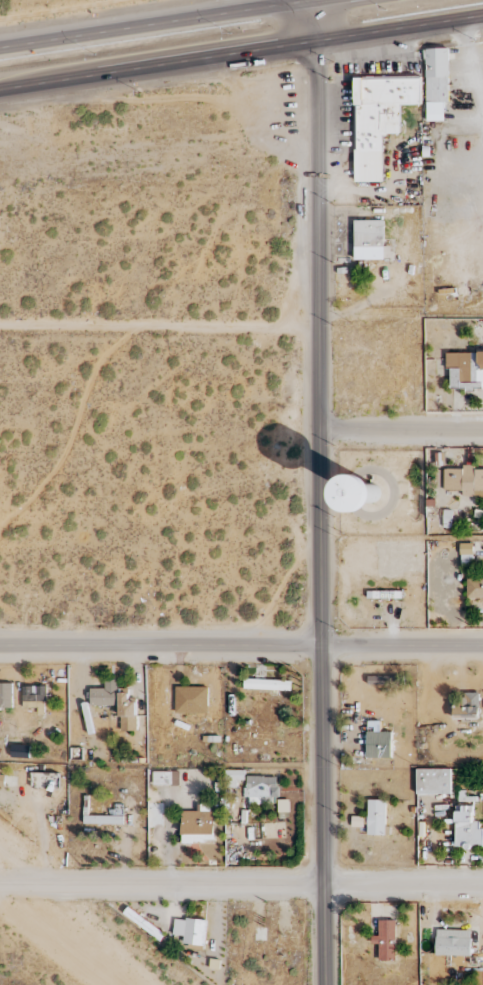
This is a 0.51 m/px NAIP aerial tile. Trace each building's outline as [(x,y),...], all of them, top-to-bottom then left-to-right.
[(445,102),(449,102),(449,49),(426,48),(425,121),(445,121),(445,102)] [(355,182),(383,182),(383,134),(401,134),(401,105),(421,105),(421,77),(354,78),(355,182)] [(384,220),(354,221),(355,260),(384,259),(384,220)] [(446,353),(446,367),(450,367),(450,388),(482,388),(482,353),(446,353)] [(475,470),(475,465),(463,465),(463,469),(444,469),(444,490),(463,490),(463,496),(475,496),(475,490),(482,490),(482,470),(475,470)] [(353,478),(355,512),(388,510),(386,475),(353,478)] [(443,528),(454,528),(454,510),(444,510),(443,528)] [(473,543),(460,544),(461,567),(474,567),(473,543)] [(467,579),(467,599),(482,599),(482,578),(467,579)] [(244,689),(291,691),(291,681),(244,679),(244,689)] [(118,680),(105,680),(106,688),(90,689),(90,706),(118,705),(118,680)] [(13,709),(13,684),(0,683),(0,708),(13,709)] [(23,687),(23,709),(46,708),(46,686),(23,687)] [(129,693),(120,693),(120,731),(137,730),(137,702),(129,702),(129,693)] [(479,693),(454,694),(454,717),(479,717),(479,693)] [(392,732),(367,732),(366,757),(391,758),(392,732)] [(451,794),(451,769),(417,769),(417,794),(451,794)] [(233,774),(227,774),(227,782),(244,782),(245,771),(233,770),(233,774)] [(153,772),(153,786),(180,785),(179,771),(153,772)] [(276,776),(245,777),(246,797),(261,797),(261,804),(277,803),(276,776)] [(386,800),(368,800),(367,835),(389,836),(390,827),(386,827),(386,800)] [(123,805),(112,804),(112,815),(122,815),(123,805)] [(182,812),(182,843),(214,842),(213,804),(198,804),(199,812),(182,812)] [(455,847),(482,848),(482,822),(473,821),(473,806),(456,806),(455,847)] [(124,825),(124,816),(84,816),(84,824),(124,825)] [(129,917),(160,941),(165,935),(134,911),(129,917)] [(173,935),(184,936),(183,944),(205,946),(208,922),(175,918),(173,935)] [(396,920),(378,921),(378,936),(372,936),(372,944),(379,944),(379,961),(396,961),(396,920)] [(436,955),(471,956),(471,931),(437,930),(436,955)]
